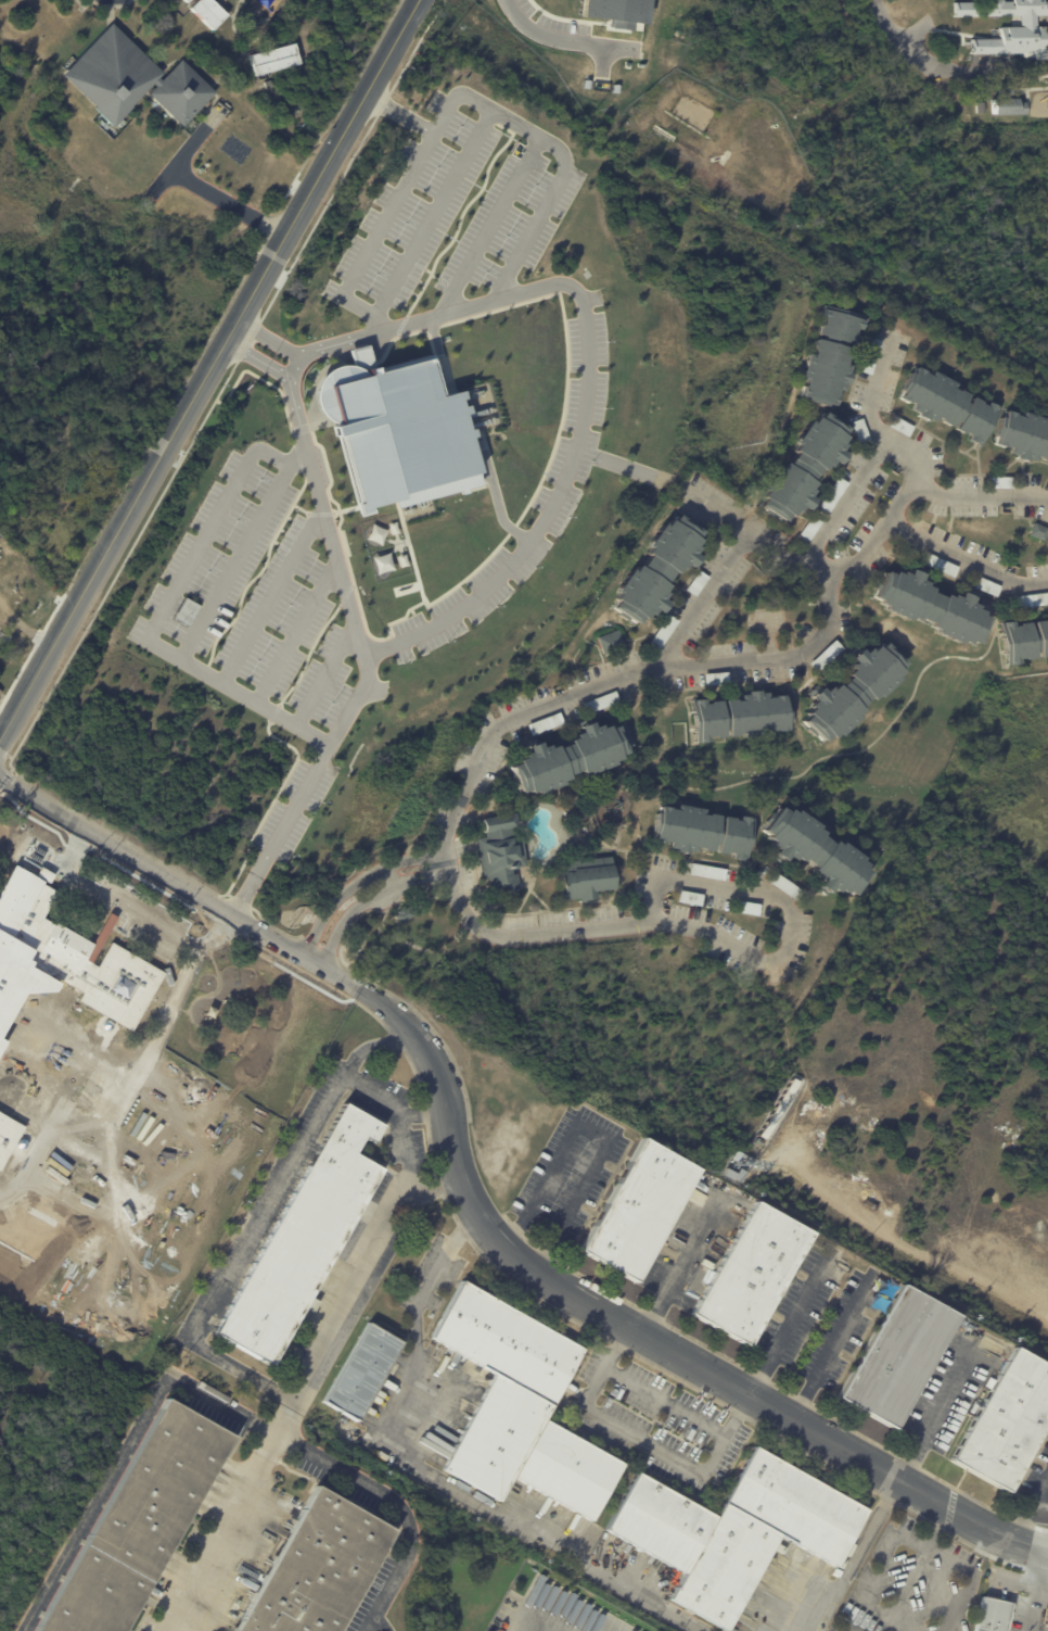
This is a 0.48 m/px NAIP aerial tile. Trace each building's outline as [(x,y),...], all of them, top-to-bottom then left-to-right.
[(187,7),(193,0),(210,0),(223,14),(209,29),(187,7)] [(583,16),(584,0),(647,0),(644,22),(629,21),(628,27),(608,25),(608,20),(583,16)] [(1043,1),(1047,1),(1047,15),(1037,15),(1037,26),(1047,26),(1047,54),(971,54),(971,39),(999,39),(999,27),(1020,26),(1020,16),(954,17),(954,2),(991,2),(991,0),(1005,0),(1005,1),(1013,1),(1013,0),(1043,0),(1043,1)] [(164,72),(159,76),(162,79),(181,59),(216,91),(183,125),(149,93),(156,86),(153,83),(132,105),(132,106),(114,125),(95,106),(63,74),(112,23),(164,72)] [(252,75),(246,55),(291,42),(297,63),(252,75)] [(1014,116),(989,116),(989,100),(1000,100),(1000,88),(1014,88),(1014,100),(1020,100),(1020,103),(1025,103),(1025,114),(1014,115),(1014,116)] [(975,102),(983,103),(983,114),(973,113),(973,102),(975,102)] [(832,309),(838,311),(838,307),(865,315),(864,319),(861,318),(858,327),(854,326),(852,332),(854,332),(851,343),(845,341),(844,345),(849,346),(847,357),(844,357),(843,362),(849,364),(847,371),(849,372),(846,383),(844,382),(842,390),(835,388),(834,393),(836,393),(833,405),(832,404),(831,406),(805,400),(806,396),(800,394),(804,379),(800,378),(807,351),(811,353),(814,347),(813,347),(815,337),(823,339),(825,334),(816,332),(819,323),(820,323),(822,318),(818,316),(821,306),(832,309)] [(426,357),(438,396),(459,390),(460,396),(456,397),(458,406),(462,405),(464,410),(460,412),(464,428),(468,427),(470,434),(467,435),(480,483),(396,507),(394,501),(369,507),(370,511),(356,515),(353,502),(357,501),(338,435),(331,438),(328,427),(337,425),(324,418),(317,406),(314,389),(321,374),(327,369),(348,365),(353,366),(348,350),(366,345),(373,374),(426,357)] [(929,371),(953,384),(950,390),(954,391),(954,390),(963,395),(962,397),(966,400),(968,396),(977,402),(976,404),(981,406),(983,402),(993,407),(993,406),(997,408),(976,446),(972,444),(972,445),(963,441),(966,437),(960,433),(959,434),(950,430),(955,423),(949,420),(945,427),(937,422),(938,421),(934,418),(931,423),(924,420),(923,422),(912,417),(915,414),(908,410),(910,405),(903,401),(902,403),(896,400),(894,399),(911,367),(921,372),(920,374),(925,377),(929,371)] [(1047,426),(1047,423),(1047,455),(1046,462),(1037,458),(1037,457),(1032,455),(1031,460),(1024,458),(1023,460),(1012,457),(1013,455),(1006,452),(1008,447),(991,442),(994,432),(991,431),(999,408),(1012,413),(1012,414),(1018,416),(1020,410),(1045,419),(1044,425),(1047,426)] [(839,454),(842,457),(844,455),(845,456),(838,467),(831,463),(830,464),(826,462),(821,467),(818,465),(815,470),(813,469),(804,481),(806,483),(803,489),(806,491),(803,497),(811,503),(814,501),(816,502),(807,513),(801,508),(800,511),(795,508),(791,514),(788,511),(784,517),(781,515),(777,522),(753,506),(758,500),(755,498),(759,492),(757,490),(772,467),(775,469),(778,464),(781,466),(784,460),(784,459),(789,453),(785,451),(790,445),(788,444),(803,420),(806,422),(809,417),(811,419),(817,412),(829,419),(831,416),(841,423),(839,427),(841,428),(835,435),(838,438),(834,443),(838,445),(833,451),(839,454)] [(912,427),(907,437),(885,426),(891,415),(912,427)] [(857,443),(849,420),(861,417),(869,439),(857,443)] [(847,483),(827,513),(817,505),(838,476),(847,483)] [(1010,489),(986,489),(986,477),(1010,477),(1010,489)] [(700,557),(693,567),(688,564),(683,570),(680,568),(677,573),(674,571),(666,583),(669,585),(664,592),(667,594),(663,599),(667,603),(660,614),(655,609),(651,615),(649,614),(646,619),(642,617),(638,623),(629,618),(627,622),(616,615),(619,611),(614,607),(618,600),(616,599),(621,594),(616,591),(632,569),(635,570),(639,565),(642,567),(650,555),(648,553),(651,547),(648,545),(664,522),(667,524),(672,519),(674,520),(678,515),(702,531),(698,535),(701,538),(695,544),(699,547),(695,553),(700,557)] [(820,522),(807,541),(797,534),(810,515),(820,522)] [(1032,523),(1045,529),(1039,542),(1026,536),(1032,523)] [(951,578),(919,562),(923,552),(956,567),(951,578)] [(377,574),(392,568),(386,553),(371,558),(377,574)] [(954,644),(930,632),(931,630),(923,627),(924,623),(911,617),(910,620),(905,617),(903,620),(879,609),(880,606),(873,603),(874,600),(868,597),(880,570),(886,573),(889,570),(895,573),(896,570),(904,573),(906,568),(912,571),(915,567),(925,571),(923,577),(918,573),(916,579),(922,582),(921,585),(925,587),(924,591),(937,597),(938,594),(946,597),(947,594),(954,597),(956,592),(961,594),(963,590),(975,595),(973,598),(968,596),(966,603),(972,606),(971,609),(976,611),(975,615),(982,618),(980,623),(986,627),(982,637),(974,634),(970,644),(961,640),(960,643),(955,641),(954,644)] [(707,577),(693,597),(683,590),(698,570),(707,577)] [(995,597),(972,587),(977,577),(999,586),(995,597)] [(1047,604),(1012,608),(1011,596),(1046,592),(1047,604)] [(172,618),(187,625),(198,605),(183,597),(172,618)] [(1046,616),(1047,615),(1047,654),(1043,654),(1044,656),(1033,657),(1033,650),(1028,650),(1028,658),(1019,659),(1019,657),(1013,658),(1014,662),(1002,665),(998,622),(1010,621),(1011,625),(1015,625),(1015,623),(1026,621),(1027,630),(1030,629),(1028,621),(1040,620),(1040,621),(1047,620),(1046,616)] [(623,646),(603,654),(597,636),(617,629),(623,646)] [(816,671),(808,663),(833,640),(841,647),(816,671)] [(813,704),(805,695),(814,687),(817,692),(821,688),(825,692),(830,687),(833,690),(839,684),(840,686),(851,677),(848,674),(853,670),(851,668),(856,662),(847,654),(853,648),(857,653),(860,649),(865,654),(870,648),(872,652),(878,646),(880,648),(885,643),(906,663),(900,669),(903,671),(897,677),(899,680),(880,698),(878,696),(873,700),(871,697),(860,708),(862,711),(857,716),(859,718),(840,736),(838,734),(833,738),(831,736),(825,743),(817,734),(813,738),(804,730),(808,725),(804,721),(810,716),(808,713),(813,709),(810,706),(813,704)] [(727,683),(703,685),(702,673),(726,671),(727,683)] [(750,737),(750,733),(744,733),(744,735),(733,736),(732,729),(730,729),(731,736),(719,737),(719,735),(714,736),(714,741),(700,743),(695,699),(710,698),(710,703),(715,703),(715,700),(726,699),(726,701),(730,701),(729,699),(741,698),(741,699),(745,699),(745,694),(753,694),(752,691),(765,690),(765,693),(772,692),(772,697),(779,696),(779,695),(789,694),(789,696),(790,696),(791,707),(794,707),(795,722),(794,722),(794,726),(793,726),(793,730),(781,731),(776,731),(777,736),(751,738),(750,737)] [(618,701),(585,715),(580,703),(614,691),(618,701)] [(563,723),(531,735),(526,724),(559,711),(563,723)] [(624,726),(631,745),(626,747),(627,753),(621,755),(622,758),(615,760),(616,764),(590,774),(588,771),(583,773),(581,769),(575,772),(576,773),(568,775),(570,777),(562,781),(564,784),(538,794),(537,791),(531,793),(529,789),(522,793),(519,784),(513,786),(509,776),(514,774),(511,767),(520,763),(519,760),(524,758),(523,755),(531,751),(528,746),(540,742),(541,747),(549,744),(550,748),(557,745),(558,748),(571,743),(570,741),(576,737),(574,735),(581,732),(579,726),(591,722),(593,728),(600,724),(601,728),(609,724),(610,729),(617,725),(618,729),(624,726)] [(711,813),(721,816),(720,823),(724,824),(725,817),(736,818),(736,820),(741,821),(741,816),(755,818),(749,861),(734,859),(736,852),(730,852),(730,855),(718,852),(719,850),(717,850),(717,851),(704,850),(704,848),(699,847),(698,852),(689,850),(689,855),(678,852),(678,849),(672,848),(672,842),(666,842),(666,843),(656,840),(656,833),(654,833),(657,812),(662,813),(663,806),(673,807),(673,809),(678,810),(679,805),(706,808),(705,814),(711,816),(711,813)] [(825,895),(816,888),(819,885),(822,887),(827,882),(820,877),(822,874),(817,871),(819,868),(807,860),(806,862),(800,858),(797,860),(791,856),(788,861),(784,859),(781,864),(771,858),(775,852),(778,855),(781,849),(776,845),(778,842),(772,838),(775,836),(768,831),(771,826),(767,822),(774,812),(779,816),(784,807),(792,812),(793,809),(798,813),(801,810),(822,825),(820,829),(827,833),(825,836),(836,844),(838,842),(843,845),(845,843),(868,859),(867,861),(872,865),(870,869),(877,872),(860,897),(853,892),(851,895),(844,889),(842,894),(835,889),(833,894),(829,892),(827,895),(825,895)] [(516,825),(516,827),(511,829),(511,833),(515,832),(515,836),(521,835),(525,865),(516,867),(516,868),(510,869),(511,875),(515,874),(517,888),(502,890),(502,888),(493,889),(491,878),(483,880),(475,839),(485,838),(484,831),(481,829),(481,823),(482,820),(482,819),(514,813),(516,825)] [(584,835),(584,840),(574,840),(574,827),(584,827),(584,835)] [(598,899),(589,900),(589,901),(580,902),(580,898),(562,900),(561,888),(564,888),(563,872),(565,872),(564,861),(612,857),(615,889),(598,892),(598,899)] [(725,869),(723,881),(688,874),(690,862),(725,869)] [(20,992),(0,1027),(0,885),(12,864),(41,882),(40,884),(55,892),(40,918),(90,944),(81,959),(95,966),(108,941),(163,972),(129,1031),(76,999),(80,991),(48,973),(46,977),(55,983),(51,991),(20,992)] [(796,901),(767,881),(775,871),(803,890),(796,901)] [(701,906),(677,901),(678,889),(703,894),(701,906)] [(758,915),(736,911),(738,900),(759,905),(758,915)] [(414,914),(399,924),(394,914),(397,912),(396,911),(407,903),(414,914)] [(802,1082),(767,1139),(761,1135),(794,1077),(802,1082)] [(345,1103),(384,1125),(374,1141),(363,1136),(355,1152),(383,1168),(309,1298),(317,1303),(310,1314),(303,1310),(271,1366),(214,1333),(345,1102),(345,1103)] [(22,1126),(0,1165),(0,1114),(22,1126)] [(701,1169),(638,1282),(580,1250),(644,1137),(701,1169)] [(749,1173),(742,1184),(736,1179),(734,1183),(725,1176),(730,1168),(739,1174),(742,1168),(749,1173)] [(814,1232),(751,1346),(693,1314),(756,1200),(814,1232)] [(584,1352),(545,1420),(625,1465),(591,1523),(513,1479),(500,1503),(443,1470),(496,1376),(432,1339),(463,1281),(585,1350),(584,1352)] [(959,1316),(895,1429),(839,1398),(903,1284),(959,1316)] [(376,1328),(402,1342),(358,1421),(323,1402),(368,1323),(376,1328)] [(1017,1345),(1047,1363),(1047,1426),(1011,1492),(972,1470),(953,1459),(1017,1345)] [(235,1436),(124,1630),(34,1630),(168,1396),(168,1398),(235,1436)] [(839,1419),(838,1420),(831,1417),(834,1412),(841,1415),(839,1419)] [(864,1507),(868,1509),(849,1543),(854,1545),(846,1558),(843,1556),(842,1559),(844,1562),(840,1569),(780,1535),(776,1543),(783,1548),(780,1554),(772,1550),(727,1630),(669,1598),(677,1586),(685,1575),(605,1530),(638,1471),(716,1516),(755,1445),(864,1507)] [(396,1530),(339,1630),(234,1630),(318,1484),(396,1530)] [(1014,1603),(1007,1630),(975,1630),(983,1596),(1011,1603),(1014,1603)] [(1047,1625),(1047,1609),(1042,1607),(1038,1623),(1047,1625)]
